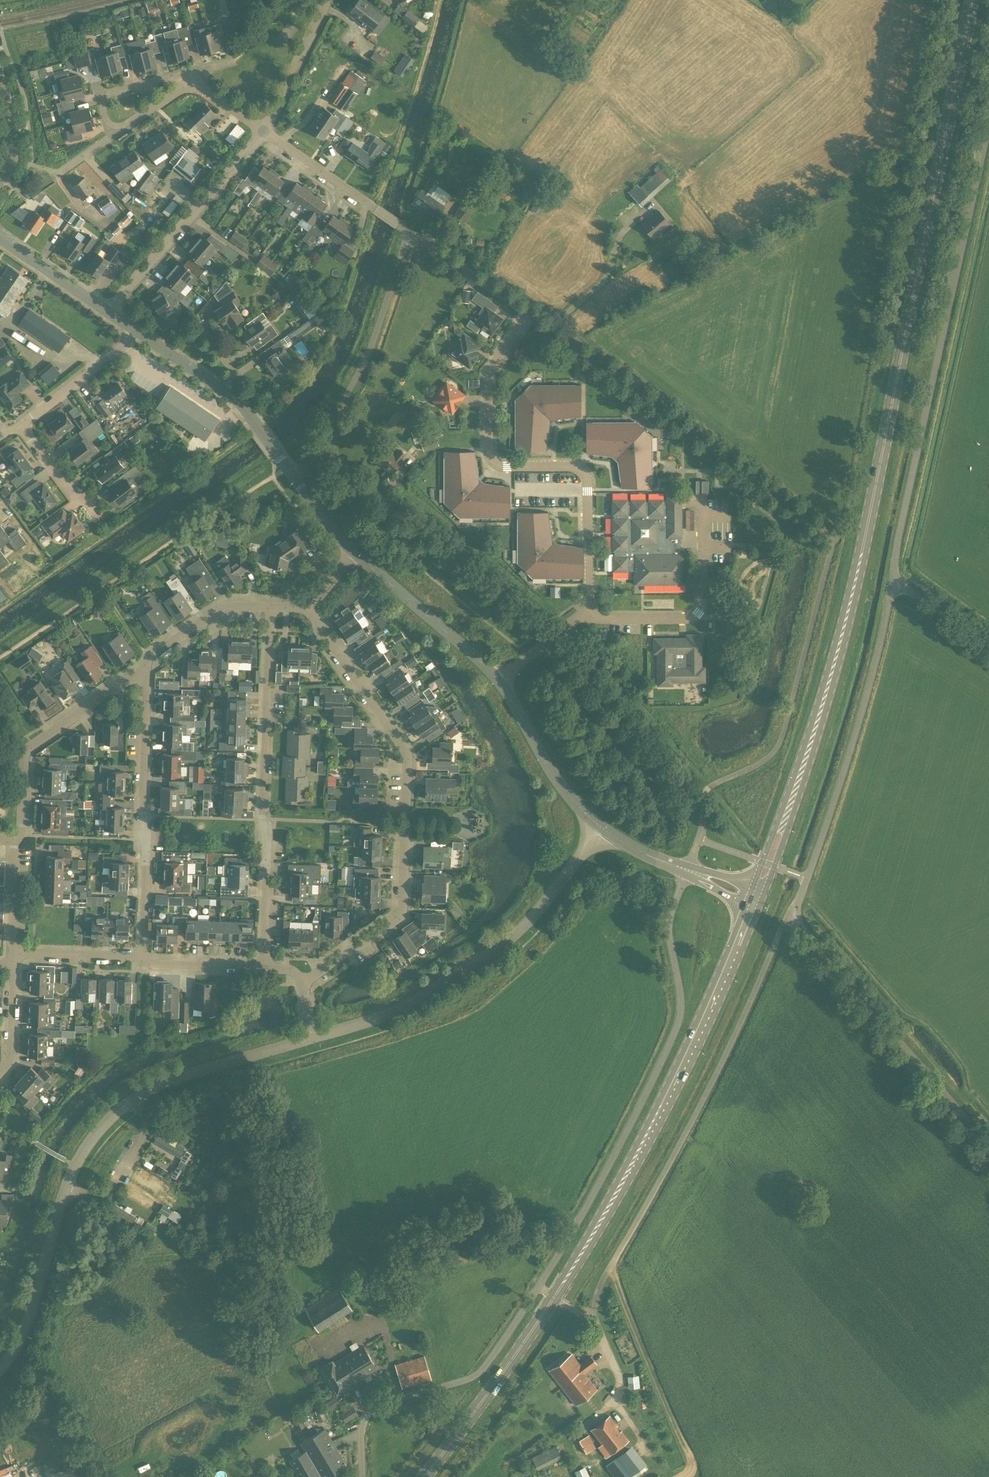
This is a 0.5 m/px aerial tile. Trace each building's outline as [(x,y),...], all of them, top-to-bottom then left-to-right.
[(229,0),(220,0),(221,16),(231,15),(229,0)] [(384,14),(365,0),(359,0),(349,13),(371,31),(384,14)] [(156,1),(147,4),(150,14),(155,13),(154,12),(159,10),(156,1)] [(187,3),(189,10),(198,7),(197,1),(187,3)] [(423,34),(428,27),(419,20),(419,19),(408,11),(402,18),(414,27),(423,34)] [(204,28),(211,51),(221,49),(218,37),(224,35),(221,23),(204,28)] [(170,31),(178,60),(188,57),(186,48),(185,45),(191,43),(188,30),(187,26),(170,31)] [(191,43),(197,42),(200,54),(211,51),(204,28),(194,30),(193,28),(188,30),(191,43)] [(158,52),(164,51),(167,63),(178,60),(170,31),(154,35),(155,41),(158,52)] [(154,69),(153,67),(155,66),(152,54),(158,52),(155,41),(145,43),(143,38),(137,39),(145,69),(145,68),(146,71),(154,69)] [(145,69),(137,39),(137,40),(121,44),(124,56),(125,61),(131,59),(134,71),(145,69)] [(106,54),(111,73),(121,70),(118,57),(124,56),(121,44),(110,47),(111,52),(106,54)] [(93,48),(87,50),(88,52),(91,63),(97,61),(98,66),(100,75),(111,73),(106,54),(100,55),(98,49),(93,50),(93,48)] [(82,53),(73,56),(74,59),(75,64),(76,67),(85,64),(91,63),(88,52),(85,52),(82,53)] [(403,77),(414,61),(405,55),(394,71),(403,77)] [(63,90),(81,86),(81,85),(84,84),(82,76),(79,77),(78,75),(71,77),(69,71),(54,75),(58,92),(63,90)] [(349,87),(337,105),(345,111),(357,94),(366,82),(358,76),(350,71),(342,83),(349,87)] [(349,87),(342,83),(340,82),(328,99),(337,105),(349,87)] [(72,99),(84,96),(81,86),(63,90),(65,96),(59,98),(60,102),(56,103),(58,109),(73,105),(72,99)] [(204,122),(214,113),(206,104),(186,124),(194,132),(196,130),(200,134),(208,126),(204,122)] [(71,117),(72,123),(90,118),(87,108),(75,111),(73,105),(58,109),(59,115),(63,114),(65,119),(71,117)] [(339,118),(335,116),(323,107),(308,129),(324,139),(339,118)] [(42,113),(44,122),(53,120),(52,111),(42,113)] [(353,122),(346,117),(337,130),(335,132),(342,137),(353,122)] [(82,138),(81,132),(92,129),(92,127),(95,126),(93,118),(90,119),(90,118),(72,123),(74,129),(66,131),(68,142),(82,138)] [(233,145),(244,132),(238,125),(226,139),(233,145)] [(162,132),(143,145),(153,160),(172,147),(162,132)] [(372,142),(373,142),(369,148),(370,148),(367,153),(352,143),(345,154),(368,170),(375,159),(373,158),(377,153),(381,147),(382,148),(386,143),(376,136),(372,142)] [(338,149),(345,154),(352,143),(345,139),(338,149)] [(382,150),(387,153),(392,146),(386,143),(382,150)] [(135,170),(142,164),(133,151),(126,156),(135,170)] [(174,166),(180,171),(189,160),(183,155),(174,166)] [(135,170),(126,156),(118,161),(127,175),(132,171),(135,170)] [(127,175),(118,161),(111,167),(119,180),(127,175)] [(138,181),(147,170),(148,169),(144,163),(142,164),(135,170),(132,171),(135,175),(134,175),(138,181)] [(258,184),(263,188),(273,174),(263,167),(260,171),(254,167),(244,181),(255,188),(258,184)] [(670,180),(660,169),(643,184),(639,187),(636,184),(628,192),(631,195),(641,207),(670,180)] [(143,191),(154,175),(147,170),(138,181),(135,186),(143,191)] [(122,183),(134,175),(135,175),(132,171),(127,175),(119,180),(122,183)] [(273,195),(283,181),(273,174),(263,188),(273,195)] [(154,175),(143,191),(149,195),(161,180),(154,175)] [(94,199),(99,195),(94,188),(92,189),(84,178),(72,186),(82,200),(91,194),(94,199)] [(292,210),(306,190),(296,183),(287,196),(282,192),(277,199),(282,203),(288,202),(291,199),(296,203),(292,209),(292,210)] [(126,195),(119,188),(114,193),(121,200),(126,195)] [(414,196),(416,197),(412,203),(421,209),(422,208),(436,217),(444,206),(421,190),(420,191),(419,189),(417,190),(414,194),(414,196)] [(302,217),(307,211),(316,197),(306,190),(292,210),(298,214),(295,217),(300,220),(302,217)] [(253,197),(258,200),(262,194),(257,191),(253,197)] [(454,214),(466,222),(480,201),(469,193),(454,214)] [(164,210),(169,215),(184,199),(178,194),(164,210)] [(105,215),(115,208),(107,197),(98,204),(105,215)] [(258,200),(253,197),(249,203),(254,206),(258,200)] [(317,217),(326,204),(316,197),(307,211),(302,217),(312,224),(309,228),(310,228),(302,240),(307,243),(322,220),(317,217)] [(533,208),(538,212),(544,202),(538,199),(533,208)] [(35,233),(45,219),(53,224),(58,217),(56,215),(59,211),(51,205),(48,210),(45,208),(40,216),(34,212),(25,226),(35,233)] [(11,213),(24,222),(30,214),(19,207),(11,213)] [(64,218),(78,228),(84,220),(70,209),(64,218)] [(286,219),(290,214),(285,211),(281,216),(286,219)] [(653,239),(662,231),(668,237),(675,231),(658,211),(641,225),(653,239)] [(124,224),(130,218),(126,214),(120,220),(124,224)] [(331,239),(333,236),(336,233),(344,220),(340,217),(339,220),(333,215),(323,229),(321,228),(318,233),(322,236),(323,235),(321,239),(328,244),(331,239)] [(286,219),(281,216),(277,222),(282,225),(286,219)] [(349,242),(348,236),(353,230),(347,225),(348,223),(344,220),(336,233),(333,236),(331,239),(340,245),(340,246),(346,251),(351,244),(349,242)] [(223,234),(228,237),(232,229),(227,226),(223,234)] [(229,239),(242,248),(248,239),(235,230),(229,239)] [(63,252),(74,260),(82,249),(87,252),(95,240),(88,234),(82,242),(74,237),(63,252)] [(195,244),(209,257),(216,250),(220,252),(226,245),(218,239),(212,246),(201,237),(195,244)] [(201,267),(209,257),(195,244),(186,254),(196,263),(193,267),(201,274),(205,270),(201,267)] [(127,257),(122,253),(112,246),(105,257),(115,264),(120,267),(127,257)] [(351,254),(346,251),(340,260),(344,264),(351,254)] [(98,277),(108,261),(97,254),(87,269),(98,277)] [(265,270),(272,261),(263,255),(256,265),(265,270)] [(673,277),(681,270),(670,258),(662,265),(673,277)] [(278,265),(272,261),(265,270),(271,275),(278,265)] [(172,271),(186,283),(191,286),(201,274),(193,267),(189,271),(179,262),(172,271)] [(0,279),(0,284),(8,289),(9,291),(17,296),(28,280),(9,267),(0,279)] [(178,293),(186,283),(172,271),(163,280),(173,289),(169,294),(178,301),(182,296),(178,293)] [(0,284),(0,312),(5,316),(13,304),(12,303),(17,296),(9,291),(8,289),(0,284)] [(242,318),(239,312),(233,305),(238,301),(231,291),(221,299),(224,304),(214,311),(222,324),(225,322),(229,327),(242,318)] [(503,319),(486,306),(482,304),(486,298),(477,292),(471,300),(484,309),(474,323),(491,336),(503,319)] [(171,308),(178,301),(169,294),(165,299),(160,293),(150,300),(160,316),(171,308)] [(299,304),(305,313),(315,306),(306,299),(299,304)] [(58,353),(69,336),(29,309),(18,325),(58,353)] [(260,338),(264,343),(277,334),(269,324),(264,328),(259,322),(266,317),(263,312),(244,325),(247,329),(241,333),(245,339),(243,340),(247,346),(249,344),(250,345),(260,338)] [(445,326),(449,321),(443,316),(439,322),(445,326)] [(292,342),(318,324),(313,317),(291,332),(287,335),(292,342)] [(461,329),(456,325),(452,331),(457,335),(461,329)] [(462,362),(469,367),(478,353),(476,352),(480,346),(464,334),(460,340),(459,340),(450,353),(457,358),(457,361),(458,363),(460,363),(462,362)] [(272,376),(292,361),(282,347),(261,361),(272,376)] [(6,364),(13,358),(5,348),(0,352),(0,356),(6,364)] [(52,362),(41,373),(43,375),(54,364),(52,362)] [(42,375),(49,383),(62,373),(56,365),(42,375)] [(28,384),(20,373),(8,382),(0,387),(0,398),(8,409),(21,399),(16,393),(28,384)] [(115,402),(126,394),(118,383),(104,392),(107,396),(102,399),(95,404),(105,418),(117,409),(118,406),(115,402)] [(451,413),(460,401),(452,396),(456,390),(446,383),(436,396),(437,404),(451,413)] [(515,451),(515,450),(531,450),(531,449),(535,449),(535,450),(545,450),(545,451),(546,451),(547,444),(546,444),(548,424),(554,418),(574,416),(574,417),(581,416),(581,415),(580,415),(580,405),(579,405),(579,401),(580,401),(580,385),(581,385),(575,385),(575,386),(530,386),(525,390),(520,395),(516,400),(516,445),(514,445),(514,451),(515,451)] [(157,408),(194,433),(204,440),(218,419),(171,387),(157,408)] [(394,412),(388,422),(393,425),(400,416),(394,412)] [(57,437),(63,433),(73,426),(64,413),(48,425),(57,437)] [(81,429),(89,424),(81,414),(74,419),(81,429)] [(405,423),(411,427),(417,418),(411,414),(405,423)] [(103,431),(95,420),(89,424),(97,436),(103,431)] [(586,422),(586,453),(613,456),(617,461),(621,488),(652,488),(652,437),(637,422),(621,422),(586,422)] [(69,452),(77,464),(84,459),(85,461),(98,451),(87,436),(76,444),(77,446),(69,452)] [(103,465),(94,472),(96,473),(95,475),(96,477),(97,479),(99,480),(101,480),(102,482),(123,466),(118,460),(130,450),(123,441),(104,455),(108,460),(102,464),(103,465)] [(31,466),(17,449),(5,458),(9,465),(8,466),(7,468),(10,472),(12,472),(14,471),(17,476),(11,480),(16,487),(26,480),(21,474),(31,466)] [(509,497),(509,492),(509,487),(510,487),(510,486),(509,486),(506,486),(503,485),(503,486),(483,484),(482,483),(479,479),(477,478),(475,458),(476,458),(475,451),(474,451),(474,452),(464,452),(464,454),(460,454),(460,452),(455,452),(444,452),(444,451),(443,451),(443,457),(445,457),(445,502),(449,507),(449,508),(453,513),(454,512),(459,517),(504,516),(504,518),(510,518),(510,517),(509,517),(509,505),(509,501),(508,501),(508,497),(509,497)] [(132,478),(134,477),(128,470),(118,478),(122,482),(109,492),(118,504),(135,492),(133,490),(138,486),(132,478)] [(57,502),(43,483),(34,490),(30,486),(20,493),(28,502),(34,498),(44,512),(57,502)] [(634,584),(686,584),(685,553),(681,553),(681,494),(666,494),(666,499),(612,499),(612,571),(634,571),(634,584)] [(72,512),(68,515),(64,509),(43,525),(52,538),(61,531),(68,540),(84,528),(72,512)] [(303,524),(294,512),(288,517),(296,529),(303,524)] [(517,512),(517,518),(518,518),(518,563),(523,567),(522,568),(527,573),(528,572),(532,577),(577,577),(577,578),(583,578),(582,578),(582,562),(581,562),(581,558),(582,558),(582,548),(583,548),(583,547),(576,546),(576,547),(557,545),(551,538),(548,519),(549,519),(548,512),(548,513),(537,513),(537,514),(534,514),(534,513),(517,513),(517,512)] [(26,543),(19,533),(10,539),(0,526),(0,548),(8,541),(16,551),(26,543)] [(225,529),(212,538),(216,545),(227,547),(234,543),(225,529)] [(298,554),(309,546),(298,530),(287,537),(288,538),(271,549),(268,566),(285,569),(287,560),(298,553),(298,554)] [(197,553),(189,540),(184,544),(192,556),(197,553)] [(9,562),(0,551),(0,569),(9,562)] [(220,559),(224,566),(217,571),(218,571),(229,586),(226,589),(234,584),(233,583),(241,577),(240,577),(237,574),(241,571),(242,572),(248,568),(240,557),(231,564),(230,563),(231,562),(230,562),(225,556),(220,559)] [(207,596),(213,592),(206,581),(212,577),(199,559),(186,568),(194,581),(189,585),(200,601),(201,600),(203,600),(207,598),(207,596)] [(177,619),(191,609),(183,597),(188,594),(177,577),(172,581),(170,579),(166,581),(175,594),(165,601),(177,619)] [(371,587),(359,577),(352,586),(363,596),(371,587)] [(149,628),(154,635),(170,623),(152,596),(145,601),(151,610),(141,616),(145,622),(143,623),(148,629),(149,628)] [(370,611),(381,605),(378,600),(367,606),(370,611)] [(335,620),(343,631),(358,621),(364,616),(360,610),(357,610),(352,602),(337,612),(340,617),(335,620)] [(373,617),(381,614),(378,608),(371,612),(373,617)] [(382,614),(375,618),(382,629),(389,624),(382,614)] [(358,621),(343,631),(350,642),(355,638),(358,643),(372,634),(366,626),(368,624),(368,623),(364,616),(358,621)] [(673,682),(705,682),(705,666),(701,667),(701,634),(686,634),(686,638),(654,638),(654,653),(657,653),(658,685),(673,685),(673,682)] [(116,665),(132,654),(120,635),(103,646),(107,651),(106,652),(110,659),(111,658),(116,665)] [(367,664),(368,663),(382,653),(383,653),(387,650),(381,641),(379,642),(374,635),(361,644),(365,650),(360,653),(367,664)] [(239,669),(239,661),(240,641),(228,641),(228,652),(222,652),(222,669),(228,669),(239,669)] [(251,641),(240,641),(239,661),(251,661),(250,666),(257,667),(257,658),(251,658),(251,641)] [(89,683),(100,675),(95,667),(98,665),(91,655),(95,652),(91,646),(81,653),(85,659),(77,664),(89,683)] [(287,667),(299,667),(299,647),(288,647),(287,663),(281,663),(281,671),(287,672),(287,667)] [(311,647),(299,647),(299,667),(310,667),(310,672),(316,673),(317,664),(310,664),(311,647)] [(199,650),(199,658),(199,670),(210,671),(210,676),(216,676),(217,668),(211,668),(211,651),(199,650)] [(383,653),(382,653),(368,663),(375,673),(380,670),(384,676),(394,669),(391,665),(383,653)] [(27,656),(17,663),(22,669),(32,663),(27,656)] [(199,679),(199,670),(199,658),(188,658),(187,674),(181,674),(181,686),(188,687),(188,678),(199,679)] [(73,682),(78,678),(67,661),(60,665),(63,669),(50,678),(63,698),(77,688),(73,682)] [(391,665),(394,669),(401,665),(398,661),(391,665)] [(22,681),(17,674),(20,672),(15,664),(5,671),(15,686),(22,681)] [(386,684),(393,694),(410,683),(403,673),(399,668),(386,678),(389,683),(386,684)] [(160,688),(181,688),(181,679),(160,679),(160,688)] [(413,681),(410,683),(393,694),(400,704),(411,697),(414,702),(420,698),(417,694),(419,690),(413,681)] [(41,708),(52,701),(39,682),(28,690),(30,692),(22,697),(29,708),(37,702),(41,708)] [(325,695),(325,706),(352,707),(346,706),(346,700),(345,698),(343,698),(343,693),(331,693),(331,686),(320,686),(320,695),(325,695)] [(423,691),(426,696),(432,692),(429,687),(423,691)] [(225,698),(225,709),(250,710),(250,706),(245,706),(246,698),(235,698),(236,690),(220,690),(220,698),(225,698)] [(436,697),(432,692),(426,696),(429,701),(436,697)] [(189,705),(189,696),(186,696),(186,695),(183,695),(183,694),(164,693),(164,704),(183,704),(189,705)] [(409,718),(415,728),(432,716),(437,713),(436,713),(434,714),(429,706),(425,706),(422,701),(408,711),(411,716),(409,718)] [(189,705),(183,704),(164,704),(163,715),(179,715),(178,720),(194,720),(194,713),(189,713),(189,705)] [(352,720),(352,707),(325,706),(334,706),(333,724),(341,724),(341,726),(350,727),(350,720),(352,720)] [(459,706),(453,710),(460,722),(466,718),(459,706)] [(250,714),(250,710),(225,709),(224,720),(245,721),(245,714),(250,714)] [(437,713),(432,716),(415,728),(422,737),(433,730),(437,735),(442,731),(441,730),(446,727),(437,713)] [(163,724),(163,734),(182,735),(186,735),(187,728),(194,726),(194,720),(178,720),(178,724),(163,724)] [(245,728),(245,721),(224,720),(224,731),(249,732),(249,728),(245,728)] [(123,750),(123,744),(116,744),(117,725),(104,724),(103,744),(110,744),(110,750),(123,750)] [(457,726),(449,731),(452,736),(460,731),(457,726)] [(354,747),(378,748),(378,747),(371,747),(372,735),(366,735),(366,727),(354,727),(354,737),(349,737),(348,738),(348,747),(354,747)] [(283,756),(283,766),(305,767),(305,752),(309,752),(310,734),(299,734),(299,730),(287,730),(287,756),(283,756)] [(249,736),(249,732),(224,731),(223,742),(219,742),(219,749),(233,750),(234,743),(244,743),(244,736),(249,736)] [(87,753),(88,735),(78,734),(77,732),(74,734),(73,734),(73,735),(69,738),(72,743),(72,753),(87,753)] [(181,741),(182,735),(163,734),(162,745),(173,746),(173,750),(193,750),(193,741),(181,741)] [(448,769),(448,763),(450,763),(450,751),(452,751),(452,743),(440,742),(440,747),(433,747),(432,763),(428,763),(428,769),(448,769)] [(378,761),(378,748),(354,747),(356,747),(355,766),(372,767),(372,760),(378,761)] [(162,754),(162,765),(181,766),(181,759),(196,759),(196,750),(193,750),(173,750),(173,754),(162,754)] [(225,769),(248,769),(248,765),(243,765),(243,758),(232,758),(233,752),(226,752),(226,757),(225,769)] [(93,764),(93,755),(85,755),(85,764),(93,764)] [(43,769),(43,780),(61,781),(61,771),(64,771),(64,764),(61,764),(61,758),(51,758),(50,764),(49,764),(49,770),(43,769)] [(106,783),(125,783),(125,772),(111,772),(112,765),(99,764),(99,771),(106,772),(106,783)] [(180,777),(181,766),(162,765),(161,776),(180,777)] [(193,781),(203,781),(204,766),(193,765),(193,781)] [(304,781),(305,767),(283,766),(282,776),(286,776),(285,802),(296,803),(296,800),(307,800),(308,782),(304,781)] [(360,779),(359,787),(377,788),(377,775),(363,774),(363,768),(354,768),(353,779),(360,779)] [(248,774),(248,769),(225,769),(225,778),(220,778),(220,784),(232,784),(233,780),(243,781),(243,773),(248,774)] [(454,793),(454,779),(434,779),(434,786),(426,785),(426,792),(427,792),(427,799),(445,800),(446,793),(454,793)] [(63,791),(60,791),(61,781),(43,780),(42,791),(48,792),(48,797),(63,798),(63,791)] [(178,798),(178,791),(185,791),(185,781),(171,780),(171,787),(161,787),(161,797),(178,798)] [(99,793),(98,800),(110,801),(114,801),(114,794),(124,794),(125,783),(106,783),(101,782),(101,793),(99,793)] [(376,801),(377,788),(359,787),(359,795),(353,794),(352,806),(359,806),(359,800),(376,801)] [(225,788),(224,800),(247,800),(247,796),(242,796),(242,789),(225,788)] [(170,808),(170,814),(184,815),(184,798),(178,798),(161,797),(160,808),(170,808)] [(42,805),(41,816),(66,817),(66,810),(72,810),(72,804),(66,804),(66,800),(54,799),(54,806),(42,805)] [(110,801),(98,800),(98,807),(100,807),(100,818),(105,819),(123,819),(124,808),(114,808),(114,801),(110,801)] [(246,804),(247,800),(224,800),(224,811),(222,811),(222,816),(241,816),(241,812),(242,812),(242,804),(246,804)] [(66,817),(41,816),(41,828),(53,828),(53,834),(65,835),(66,817)] [(123,830),(123,819),(105,819),(105,824),(100,824),(99,829),(97,829),(97,836),(109,837),(109,830),(123,830)] [(363,835),(362,846),(381,847),(381,836),(371,836),(371,827),(355,826),(355,835),(363,835)] [(454,840),(454,849),(465,849),(466,841),(454,840)] [(362,846),(362,857),(355,857),(354,864),(378,865),(378,858),(380,858),(381,855),(384,855),(384,847),(381,847),(362,846)] [(423,866),(442,867),(450,867),(451,857),(447,857),(448,848),(435,847),(435,853),(424,853),(423,866)] [(46,856),(46,867),(63,868),(63,862),(69,862),(70,850),(63,850),(58,850),(57,856),(46,856)] [(156,860),(164,861),(165,851),(157,850),(156,860)] [(165,862),(164,873),(182,874),(188,874),(188,851),(177,851),(177,856),(171,856),(171,862),(165,862)] [(110,867),(110,875),(128,875),(128,863),(115,862),(115,857),(103,856),(103,867),(110,867)] [(77,858),(77,867),(87,867),(87,858),(77,858)] [(228,875),(248,876),(249,865),(237,864),(237,858),(224,858),(223,875),(228,875)] [(291,883),(308,884),(312,884),(320,884),(320,865),(304,865),(304,873),(291,873),(291,883)] [(67,868),(63,868),(46,867),(45,878),(71,879),(72,875),(67,875),(67,868)] [(355,887),(379,888),(380,877),(378,877),(378,870),(354,869),(354,887),(355,887)] [(188,874),(182,874),(164,873),(164,885),(175,885),(175,891),(189,892),(190,885),(188,883),(187,883),(188,874)] [(192,888),(206,888),(206,874),(192,874),(192,888)] [(114,893),(114,887),(127,888),(128,875),(110,875),(109,882),(102,882),(102,893),(114,893)] [(248,887),(248,876),(228,875),(228,886),(221,886),(220,896),(237,897),(238,887),(248,887)] [(445,893),(445,877),(434,876),(434,884),(422,883),(422,900),(442,901),(442,893),(445,893)] [(71,879),(45,878),(45,890),(71,890),(71,879)] [(312,884),(308,884),(291,883),(290,894),(303,895),(303,903),(315,903),(315,893),(312,893),(312,884)] [(379,899),(379,888),(355,887),(355,898),(364,899),(364,907),(377,907),(377,899),(379,899)] [(71,900),(71,890),(45,890),(45,901),(62,902),(62,900),(71,900)] [(155,894),(155,904),(168,904),(168,895),(155,894)] [(185,896),(185,904),(197,904),(197,896),(185,896)] [(325,935),(335,935),(341,936),(341,924),(348,924),(348,912),(337,911),(337,917),(326,916),(325,935)] [(421,914),(421,928),(419,927),(413,931),(422,944),(426,941),(426,928),(443,928),(443,914),(421,914)] [(172,924),(167,924),(166,941),(177,942),(177,927),(182,927),(182,916),(173,916),(172,924)] [(193,942),(197,942),(197,920),(187,920),(187,916),(182,916),(182,927),(186,927),(185,938),(193,938),(193,942)] [(110,931),(110,918),(85,917),(85,936),(97,936),(96,938),(103,938),(103,931),(110,931)] [(127,937),(128,919),(110,918),(110,931),(116,931),(116,938),(122,939),(122,937),(127,937)] [(156,941),(166,941),(167,924),(162,924),(162,919),(153,918),(152,930),(156,930),(156,941)] [(237,944),(241,944),(241,919),(241,922),(230,921),(230,939),(237,939),(237,944)] [(252,940),(253,920),(241,919),(241,944),(245,944),(245,939),(252,940)] [(201,938),(208,938),(208,921),(197,920),(197,942),(201,943),(201,938)] [(215,943),(219,943),(219,921),(208,921),(208,938),(215,938),(215,943)] [(223,939),(230,939),(230,921),(219,921),(219,943),(223,943),(223,939)] [(300,951),(300,948),(301,929),(290,929),(290,921),(283,921),(283,933),(289,933),(288,947),(290,948),(290,949),(291,951),(300,951)] [(75,922),(75,930),(83,931),(83,923),(75,922)] [(301,922),(301,929),(300,948),(300,951),(309,951),(310,950),(310,948),(312,948),(312,934),(319,934),(319,922),(312,922),(301,922)] [(415,948),(422,944),(413,931),(407,936),(405,932),(393,940),(405,957),(416,949),(415,948)] [(400,958),(393,962),(397,968),(404,964),(400,958)] [(28,980),(30,980),(30,981),(49,982),(54,982),(54,966),(49,966),(49,971),(31,970),(31,971),(29,971),(27,972),(27,979),(28,980)] [(84,999),(93,999),(94,999),(94,989),(94,980),(82,980),(82,989),(76,989),(75,1007),(83,1007),(83,999),(84,999)] [(100,980),(100,989),(94,989),(94,999),(93,999),(93,1009),(99,1009),(99,1001),(100,1001),(100,999),(112,1000),(112,999),(112,1001),(110,1001),(110,1011),(117,1011),(118,1000),(118,999),(118,990),(112,990),(112,982),(112,981),(100,980)] [(54,982),(49,982),(30,981),(30,982),(28,982),(27,982),(27,990),(28,991),(30,991),(30,993),(44,993),(44,997),(53,997),(53,987),(54,982)] [(136,1003),(136,991),(130,990),(130,981),(118,981),(112,981),(112,982),(112,990),(118,990),(118,999),(118,1000),(130,1000),(129,1003),(136,1003)] [(177,1016),(178,995),(171,995),(171,983),(155,982),(155,990),(154,990),(153,997),(155,997),(154,1005),(165,1006),(165,1016),(177,1016)] [(212,1015),(213,984),(195,984),(194,1008),(203,1008),(202,1015),(212,1015)] [(29,1002),(29,1013),(48,1014),(55,1014),(55,1000),(44,999),(43,1002),(29,1002)] [(187,1022),(188,1002),(180,1002),(180,1022),(187,1022)] [(48,1019),(48,1014),(29,1013),(29,1024),(49,1025),(49,1030),(61,1030),(62,1020),(48,1019)] [(118,1033),(134,1033),(134,1024),(118,1024),(118,1033)] [(28,1034),(28,1045),(47,1046),(47,1045),(53,1045),(54,1045),(55,1044),(55,1041),(54,1040),(53,1040),(53,1036),(67,1037),(68,1030),(61,1030),(49,1030),(49,1034),(28,1034)] [(47,1045),(47,1046),(28,1045),(28,1056),(41,1057),(41,1062),(54,1062),(54,1056),(53,1056),(53,1045),(47,1045)] [(80,1046),(80,1073),(88,1074),(88,1046),(80,1046)] [(23,1076),(37,1089),(41,1084),(46,1089),(55,1079),(45,1071),(41,1076),(31,1067),(23,1076)] [(37,1089),(23,1076),(15,1085),(25,1094),(20,1099),(29,1108),(38,1098),(33,1093),(37,1089)] [(32,1108),(29,1112),(39,1122),(43,1118),(32,1108)] [(180,1151),(156,1139),(150,1151),(174,1163),(180,1151)] [(176,1146),(183,1150),(185,1146),(178,1142),(176,1146)] [(186,1164),(192,1155),(187,1152),(181,1161),(186,1164)] [(0,1160),(0,1178),(2,1178),(4,1166),(10,1167),(12,1156),(2,1154),(1,1160),(0,1160)] [(164,1175),(167,1168),(160,1165),(157,1172),(164,1175)] [(177,1180),(182,1170),(177,1167),(172,1177),(177,1180)] [(127,1201),(149,1214),(158,1199),(156,1198),(161,1190),(148,1183),(143,1191),(136,1186),(127,1201)] [(1,1201),(0,1201),(0,1221),(7,1221),(7,1207),(13,1207),(13,1195),(1,1194),(1,1201)] [(185,1194),(181,1201),(186,1205),(191,1197),(185,1194)] [(163,1230),(157,1239),(171,1249),(177,1240),(163,1230)] [(327,1325),(345,1314),(352,1309),(338,1287),(304,1309),(318,1330),(327,1325)] [(362,1345),(341,1358),(354,1380),(376,1367),(362,1345)] [(585,1373),(597,1364),(591,1356),(579,1363),(572,1353),(549,1370),(575,1405),(597,1389),(585,1373)] [(401,1387),(430,1378),(424,1355),(395,1364),(401,1387)] [(349,1384),(354,1380),(341,1358),(334,1363),(332,1360),(321,1367),(337,1392),(349,1385),(349,1384)] [(628,1375),(629,1388),(641,1387),(640,1374),(628,1375)] [(340,1404),(335,1396),(324,1403),(329,1411),(340,1404)] [(345,1422),(358,1414),(353,1406),(340,1414),(345,1422)] [(590,1430),(592,1433),(601,1444),(596,1449),(603,1459),(609,1455),(610,1455),(629,1440),(622,1430),(620,1431),(616,1426),(618,1425),(610,1415),(590,1430)] [(335,1476),(348,1468),(324,1428),(300,1441),(305,1450),(290,1459),(300,1476),(333,1476),(335,1476)] [(587,1450),(596,1446),(590,1434),(581,1438),(587,1450)] [(556,1446),(532,1457),(537,1469),(562,1458),(556,1446)] [(644,1465),(630,1447),(605,1466),(613,1476),(629,1476),(644,1465)] [(8,1476),(19,1473),(13,1454),(2,1458),(8,1476)] [(579,1476),(591,1476),(588,1466),(577,1469),(579,1476)]
